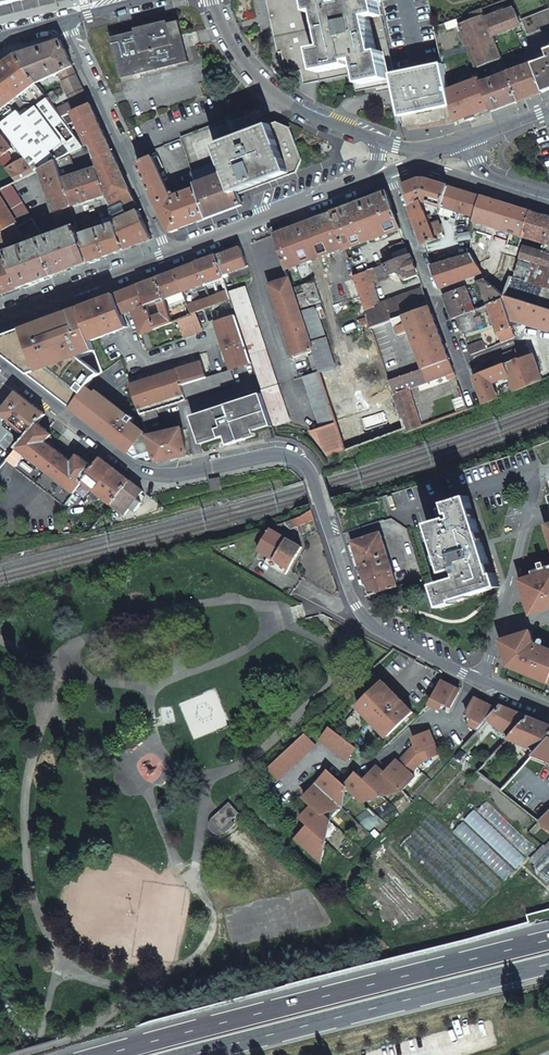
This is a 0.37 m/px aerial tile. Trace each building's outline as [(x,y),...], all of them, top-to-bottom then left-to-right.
[(281,48),(292,46),(295,59),(308,57),(310,72),(358,63),(362,82),(392,75),(401,113),(443,104),(451,102),(448,88),(447,83),(448,83),(435,24),(429,0),(270,0),(281,48)] [(488,21),(493,35),(521,24),(511,0),(500,0),(492,3),(497,17),(488,21)] [(472,18),(460,23),(475,66),(495,59),(501,56),(493,35),(488,21),(483,6),(470,11),(472,18)] [(523,17),(529,33),(548,26),(548,8),(523,17)] [(179,17),(108,33),(118,74),(122,89),(147,83),(144,68),(188,58),(179,17)] [(64,80),(77,75),(61,40),(14,55),(37,83),(38,83),(60,72),(64,80)] [(84,147),(68,125),(62,117),(56,109),(38,83),(37,83),(14,55),(0,66),(0,125),(17,146),(18,145),(39,169),(41,168),(58,160),(71,153),(84,147)] [(534,62),(545,90),(548,88),(548,56),(537,60),(534,62)] [(534,62),(530,63),(507,72),(518,100),(545,90),(534,62)] [(518,100),(507,72),(481,81),(490,106),(492,110),(518,100)] [(75,111),(90,104),(77,75),(64,80),(62,81),(71,102),(75,111)] [(480,77),(448,88),(451,102),(453,109),(456,120),(466,116),(468,119),(475,116),(473,113),(490,106),(481,81),(480,77)] [(63,117),(75,111),(71,102),(56,109),(62,117),(63,117)] [(90,144),(96,161),(114,154),(90,104),(75,111),(63,117),(68,125),(77,120),(88,145),(90,144)] [(207,218),(243,204),(238,191),(265,182),(271,182),(297,173),(304,162),(291,130),(279,123),(237,138),(230,120),(182,137),(196,186),(207,218)] [(14,164),(8,153),(12,149),(0,134),(0,160),(7,167),(7,168),(14,164)] [(64,178),(80,173),(71,153),(58,160),(64,178)] [(114,154),(96,161),(98,167),(108,194),(115,214),(137,204),(114,154)] [(152,155),(144,159),(138,161),(169,228),(170,230),(172,231),(174,231),(175,230),(207,218),(196,186),(182,192),(181,189),(171,193),(172,195),(169,197),(166,190),(167,190),(152,155)] [(18,180),(37,170),(27,158),(14,164),(7,168),(18,180)] [(76,218),(72,206),(64,178),(58,160),(41,168),(58,223),(72,219),(76,218)] [(108,194),(98,167),(80,173),(64,178),(72,206),(108,194)] [(477,215),(482,195),(423,177),(403,185),(425,242),(433,239),(438,237),(437,233),(444,231),(440,221),(433,223),(431,217),(433,216),(427,200),(477,215)] [(90,261),(79,226),(74,227),(44,238),(41,229),(12,183),(3,189),(0,191),(0,195),(16,223),(24,236),(7,244),(9,250),(12,258),(23,287),(90,261)] [(388,190),(334,211),(346,248),(402,227),(388,190)] [(117,219),(115,214),(108,194),(72,206),(76,218),(79,226),(90,261),(127,248),(117,219)] [(16,223),(0,195),(0,232),(16,223)] [(476,218),(525,233),(532,211),(482,195),(477,215),(476,218)] [(153,238),(140,209),(117,219),(127,248),(153,238)] [(275,233),(287,268),(307,261),(308,263),(313,262),(312,259),(340,248),(346,248),(334,211),(275,233)] [(525,233),(548,241),(548,216),(532,211),(525,233)] [(16,223),(0,232),(0,248),(2,253),(9,250),(7,244),(24,236),(16,223)] [(395,258),(409,253),(404,240),(390,245),(395,258)] [(248,266),(242,245),(218,254),(224,275),(235,270),(248,266)] [(525,245),(519,265),(521,265),(519,272),(530,275),(534,263),(548,267),(548,252),(525,245)] [(482,271),(472,251),(433,264),(441,287),(482,271)] [(364,252),(349,257),(355,275),(370,269),(364,252)] [(355,275),(371,326),(393,318),(430,304),(423,284),(418,286),(420,289),(385,302),(377,279),(383,277),(384,279),(395,275),(394,272),(400,270),(404,271),(408,279),(419,274),(411,252),(409,253),(395,258),(379,265),(375,267),(370,269),(355,275)] [(205,283),(225,276),(224,275),(218,254),(198,262),(205,283)] [(23,287),(12,258),(0,263),(0,295),(23,287)] [(192,312),(209,306),(212,305),(210,297),(203,299),(198,286),(205,283),(198,262),(178,269),(192,312)] [(178,269),(158,277),(166,298),(178,294),(182,306),(170,311),(174,321),(193,314),(192,312),(178,269)] [(504,300),(505,297),(512,276),(512,275),(498,271),(486,278),(487,280),(504,300)] [(345,449),(346,450),(404,428),(398,407),(392,410),(394,415),(355,429),(315,304),(322,301),(313,272),(300,277),(303,284),(293,287),(300,308),(320,370),(337,422),(345,449)] [(512,276),(505,297),(548,309),(548,287),(512,276)] [(166,298),(158,277),(142,283),(157,327),(174,321),(170,311),(166,298)] [(270,284),(279,314),(300,308),(293,287),(290,278),(286,280),(270,284)] [(489,306),(504,300),(487,280),(479,283),(489,306)] [(125,313),(134,310),(142,333),(157,327),(142,283),(117,292),(125,313)] [(232,292),(273,424),(289,419),(248,287),(232,292)] [(444,295),(453,318),(458,316),(474,311),(475,311),(467,287),(444,295)] [(212,305),(232,298),(229,290),(210,297),(212,305)] [(117,292),(116,292),(80,306),(93,338),(130,325),(125,313),(117,292)] [(523,322),(548,330),(548,309),(505,297),(504,300),(516,336),(525,329),(523,322)] [(517,338),(516,336),(504,300),(489,306),(498,333),(499,333),(503,344),(517,338)] [(399,334),(412,329),(426,366),(450,358),(430,304),(393,318),(399,334)] [(105,371),(98,352),(98,351),(93,338),(80,306),(55,315),(0,336),(0,349),(9,356),(73,406),(74,404),(89,387),(96,377),(105,371)] [(300,308),(279,314),(291,355),(306,350),(314,372),(320,370),(300,308)] [(474,311),(458,316),(464,332),(479,326),(474,311)] [(196,314),(179,320),(185,336),(185,337),(202,331),(202,330),(196,314)] [(231,368),(252,361),(248,349),(237,315),(216,321),(231,368)] [(472,355),(488,349),(484,341),(469,346),(472,355)] [(520,358),(530,384),(543,379),(534,354),(531,354),(527,344),(494,359),(497,367),(520,358)] [(404,428),(405,431),(420,426),(407,387),(447,374),(448,378),(457,375),(450,358),(426,366),(388,378),(393,395),(398,407),(404,428)] [(516,391),(530,384),(520,358),(497,367),(474,376),(484,402),(496,398),(491,382),(509,374),(516,391)] [(186,399),(185,397),(181,384),(206,376),(201,361),(131,384),(141,413),(148,411),(186,399)] [(235,382),(231,368),(206,376),(181,384),(185,397),(235,382)] [(314,372),(302,376),(320,428),(310,431),(329,454),(345,449),(337,422),(320,370),(314,372)] [(129,419),(89,387),(74,404),(83,411),(82,413),(135,455),(140,458),(146,460),(152,461),(158,462),(148,435),(133,422),(136,418),(132,415),(129,419)] [(45,414),(17,392),(1,412),(25,431),(23,434),(27,437),(39,422),(45,414)] [(254,428),(271,422),(261,392),(200,414),(202,417),(193,420),(202,443),(225,435),(229,445),(248,438),(247,436),(256,433),(254,428)] [(152,422),(148,411),(141,413),(142,416),(145,425),(152,422)] [(102,495),(113,504),(131,481),(102,458),(95,467),(79,455),(73,462),(49,441),(54,435),(39,422),(27,437),(24,442),(8,461),(65,505),(84,481),(94,489),(91,494),(93,496),(93,498),(95,500),(99,499),(102,495)] [(158,462),(189,455),(184,435),(188,434),(186,428),(183,429),(183,428),(148,435),(158,462)] [(225,488),(223,477),(213,480),(216,491),(225,488)] [(131,481),(113,504),(126,514),(132,507),(137,511),(144,502),(138,498),(144,491),(131,481)] [(491,572),(467,495),(444,502),(447,513),(450,512),(451,517),(446,518),(446,516),(427,522),(442,571),(454,568),(457,576),(432,583),(439,605),(452,602),(451,600),(497,585),(494,572),(491,572)] [(312,509),(297,517),(284,521),(290,528),(315,519),(312,509)] [(258,550),(269,555),(286,565),(291,568),(305,545),(272,527),(258,550)] [(379,531),(353,541),(368,582),(366,583),(371,593),(399,583),(379,531)] [(266,561),(283,571),(286,565),(269,555),(266,561)] [(521,578),(524,588),(528,587),(531,598),(528,599),(531,611),(548,605),(548,570),(521,578)] [(532,645),(535,642),(531,630),(505,638),(507,646),(503,647),(509,654),(506,656),(512,663),(523,667),(522,671),(531,675),(532,671),(542,676),(541,679),(548,682),(548,652),(532,645)] [(535,642),(532,645),(548,652),(548,648),(535,642)] [(454,686),(442,680),(433,697),(449,705),(452,706),(459,692),(453,688),(454,686)] [(382,682),(358,706),(390,738),(414,714),(382,682)] [(449,705),(433,697),(430,703),(446,712),(449,705)] [(484,723),(497,709),(482,701),(481,703),(474,700),(467,714),(469,715),(484,723)] [(229,702),(220,712),(234,724),(242,714),(229,702)] [(529,715),(502,704),(489,718),(510,736),(529,715)] [(484,723),(469,715),(465,722),(479,729),(484,723)] [(537,749),(548,736),(548,723),(529,715),(510,736),(508,737),(537,749)] [(330,725),(319,737),(345,758),(355,746),(330,725)] [(269,765),(281,779),(317,745),(306,732),(269,765)] [(295,836),(313,853),(326,840),(317,833),(329,819),(322,812),(346,785),(362,800),(374,787),(382,794),(394,781),(402,788),(414,775),(410,771),(422,759),(439,752),(431,732),(418,737),(420,740),(416,742),(413,741),(396,759),(393,757),(384,767),(387,769),(384,772),(381,770),(376,765),(366,775),(369,777),(366,780),(364,778),(358,773),(355,776),(353,774),(343,784),(330,771),(327,774),(324,772),(306,792),(308,794),(306,797),(311,802),(302,812),(304,815),(302,818),(307,823),(310,825),(307,828),(304,826),(295,836)] [(537,749),(534,753),(548,759),(548,736),(537,749)] [(346,785),(322,812),(341,806),(346,785)] [(222,810),(232,820),(240,812),(231,802),(222,810)] [(236,823),(232,820),(222,810),(215,816),(212,824),(212,827),(214,830),(216,832),(219,833),(223,833),(226,832),(229,830),(236,823)] [(539,820),(548,828),(548,810),(539,820)] [(326,840),(313,853),(321,860),(326,840)] [(256,861),(267,857),(265,849),(253,853),(256,861)] [(535,863),(537,875),(540,872),(548,881),(548,849),(547,851),(535,863)] [(238,855),(244,865),(250,861),(244,851),(238,855)]
